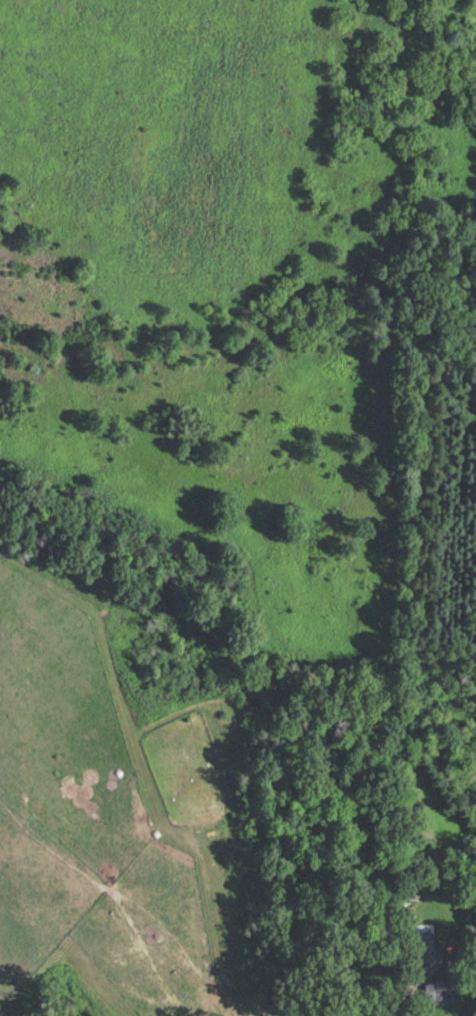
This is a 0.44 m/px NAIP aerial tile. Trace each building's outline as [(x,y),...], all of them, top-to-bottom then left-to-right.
[(412,964),(435,964),(435,926),(412,926),(412,964)] [(462,1004),(461,978),(456,978),(456,974),(448,974),(448,983),(422,983),(423,1004),(462,1004)]
